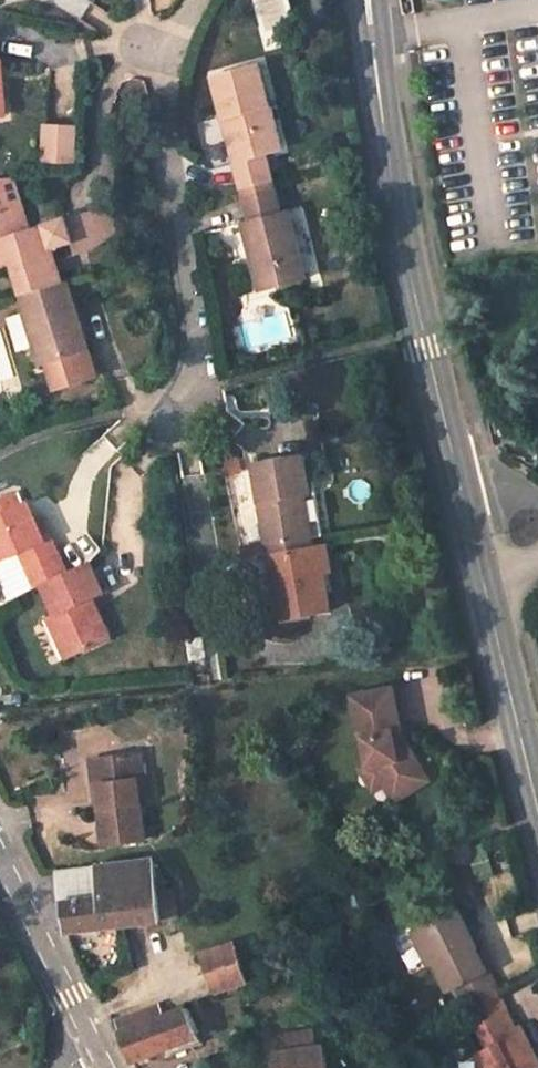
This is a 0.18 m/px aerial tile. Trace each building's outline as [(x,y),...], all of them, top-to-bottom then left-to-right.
[(260,67),(214,79),(223,119),(232,117),(244,159),(235,161),(241,190),(270,182),(274,181),(266,154),(283,149),(272,105),(270,106),(260,67)] [(232,117),(223,119),(235,161),(244,159),(232,117)] [(80,163),(80,123),(43,123),(43,163),(80,163)] [(241,219),(251,258),(258,256),(266,285),(304,275),(285,208),(277,210),(270,182),(241,190),(248,218),(241,219)] [(33,236),(23,203),(14,206),(25,238),(33,236)] [(16,265),(24,296),(65,283),(58,263),(85,255),(75,225),(49,231),(33,236),(25,238),(14,206),(0,210),(0,270),(16,265)] [(94,252),(122,236),(116,214),(75,225),(85,255),(94,252)] [(251,258),(258,287),(266,285),(258,256),(251,258)] [(88,349),(68,282),(65,283),(24,296),(21,297),(25,312),(10,317),(20,351),(35,346),(42,343),(47,361),(56,388),(97,375),(91,357),(87,358),(85,350),(88,349)] [(40,363),(47,361),(42,343),(35,346),(40,363)] [(298,453),(247,463),(262,545),(305,536),(296,493),(305,490),(298,453)] [(307,536),(318,534),(309,489),(305,490),(296,493),(305,536),(307,536)] [(17,551),(32,586),(41,582),(62,572),(47,536),(38,540),(31,523),(23,504),(0,514),(0,558),(17,551)] [(47,536),(39,519),(31,523),(38,540),(47,536)] [(305,536),(262,545),(264,554),(310,547),(307,536),(305,536)] [(264,554),(277,620),(327,611),(315,545),(310,547),(264,554)] [(55,615),(72,655),(109,640),(91,598),(101,594),(86,561),(62,572),(41,582),(55,615)] [(47,618),(65,659),(72,655),(55,615),(47,618)] [(400,727),(391,686),(350,694),(359,736),(362,736),(369,764),(380,762),(384,781),(394,802),(417,788),(414,783),(426,776),(411,751),(404,754),(399,731),(398,728),(400,727)] [(140,748),(124,750),(125,758),(141,756),(140,748)] [(102,783),(104,806),(100,807),(105,844),(145,838),(138,778),(141,778),(144,777),(141,756),(125,758),(124,750),(90,755),(92,783),(102,782),(102,783)] [(156,860),(58,872),(62,902),(52,904),(66,932),(163,920),(163,918),(180,916),(178,898),(199,895),(197,883),(159,888),(156,860)] [(468,907),(426,928),(441,957),(458,990),(465,986),(496,969),(486,949),(489,948),(468,907)] [(426,928),(420,932),(435,960),(441,957),(426,928)] [(236,945),(206,955),(216,989),(248,980),(236,945)] [(507,988),(496,969),(465,986),(475,1005),(500,992),(507,988)] [(471,1007),(480,1025),(510,1010),(500,992),(475,1005),(471,1007)] [(200,1036),(188,1008),(162,1018),(157,1005),(116,1020),(118,1034),(121,1033),(132,1061),(200,1036)] [(536,1059),(537,1058),(537,1052),(525,1025),(519,1027),(510,1010),(480,1025),(493,1050),(483,1055),(490,1067),(537,1067),(537,1063),(536,1059)] [(284,1051),(316,1046),(313,1030),(282,1035),(284,1051)] [(325,1045),(316,1046),(284,1051),(275,1052),(277,1067),(329,1067),(325,1045)]
